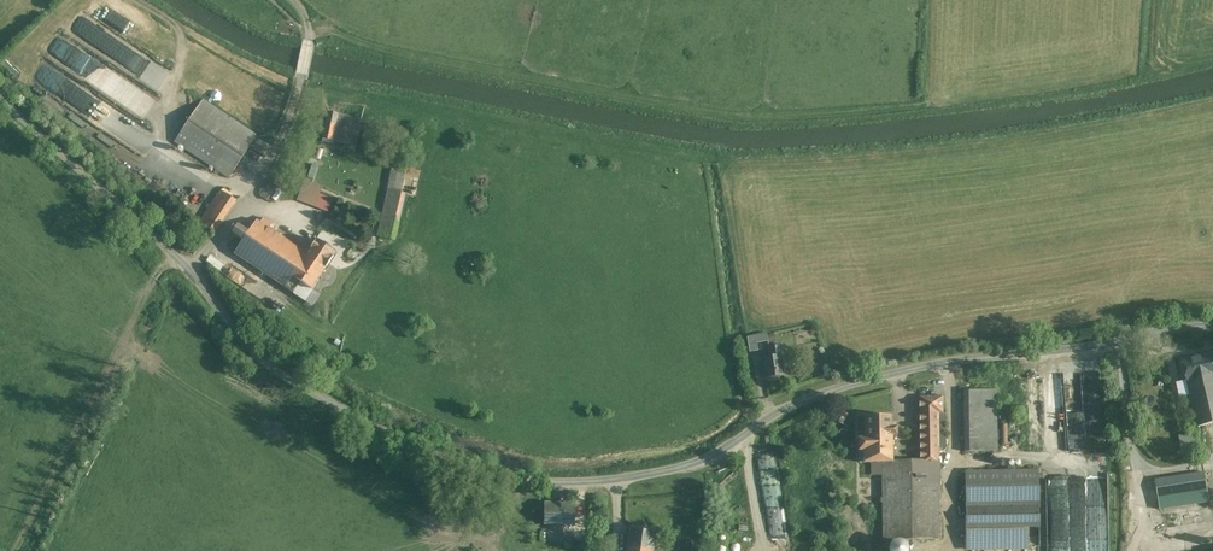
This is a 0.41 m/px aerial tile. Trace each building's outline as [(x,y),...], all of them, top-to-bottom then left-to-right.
[(257,136),(202,100),(174,142),(228,179),(257,136)] [(339,115),(328,112),(322,139),(333,141),(339,115)] [(185,150),(179,146),(176,151),(181,155),(185,150)] [(405,169),(392,167),(389,188),(401,190),(405,169)] [(270,182),(260,196),(266,201),(276,187),(270,182)] [(320,190),(304,184),(298,200),(314,206),(320,190)] [(401,193),(388,190),(378,236),(394,240),(404,193),(401,193)] [(218,192),(198,224),(211,232),(231,201),(218,192)] [(330,200),(319,195),(315,206),(326,211),(330,200)] [(272,224),(263,218),(260,223),(256,220),(234,254),(294,294),(301,284),(292,278),(308,254),(269,228),(272,224)] [(245,237),(245,235),(245,233),(244,232),(242,231),(240,230),(239,231),(237,232),(236,233),(236,235),(236,237),(237,238),(239,239),(240,239),(242,239),(244,238),(245,237)] [(308,254),(292,278),(301,284),(311,290),(336,252),(317,240),(308,254)] [(766,333),(755,336),(756,344),(767,342),(766,333)] [(755,336),(746,338),(749,353),(757,351),(756,344),(755,336)] [(781,346),(768,348),(769,358),(762,359),(765,379),(783,376),(781,361),(783,361),(781,346)] [(1183,361),(1188,381),(1212,376),(1212,355),(1183,361)] [(1188,381),(1198,427),(1212,424),(1212,376),(1188,381)] [(983,390),(963,391),(964,452),(984,452),(984,451),(983,390)] [(942,397),(919,397),(919,413),(938,413),(942,413),(942,397)] [(1083,420),(1083,397),(1065,397),(1065,419),(1083,420)] [(938,413),(919,413),(920,461),(938,461),(938,449),(938,413)] [(892,416),(864,416),(864,438),(858,439),(858,451),(863,451),(863,463),(871,463),(891,462),(892,462),(892,435),(897,435),(896,426),(892,427),(892,416)] [(892,462),(891,462),(871,463),(871,476),(881,475),(883,541),(892,540),(903,540),(940,539),(939,461),(938,461),(920,461),(892,462)] [(1037,469),(964,471),(965,529),(1038,528),(1037,469)] [(1204,472),(1156,480),(1159,498),(1207,490),(1204,472)] [(1207,490),(1159,498),(1161,510),(1209,502),(1207,490)] [(574,505),(556,504),(544,503),(543,524),(574,524),(574,505)] [(629,528),(626,548),(646,550),(653,550),(656,532),(629,528)] [(966,531),(966,549),(1027,548),(1026,530),(966,531)] [(892,540),(892,550),(903,550),(903,540),(892,540)]
